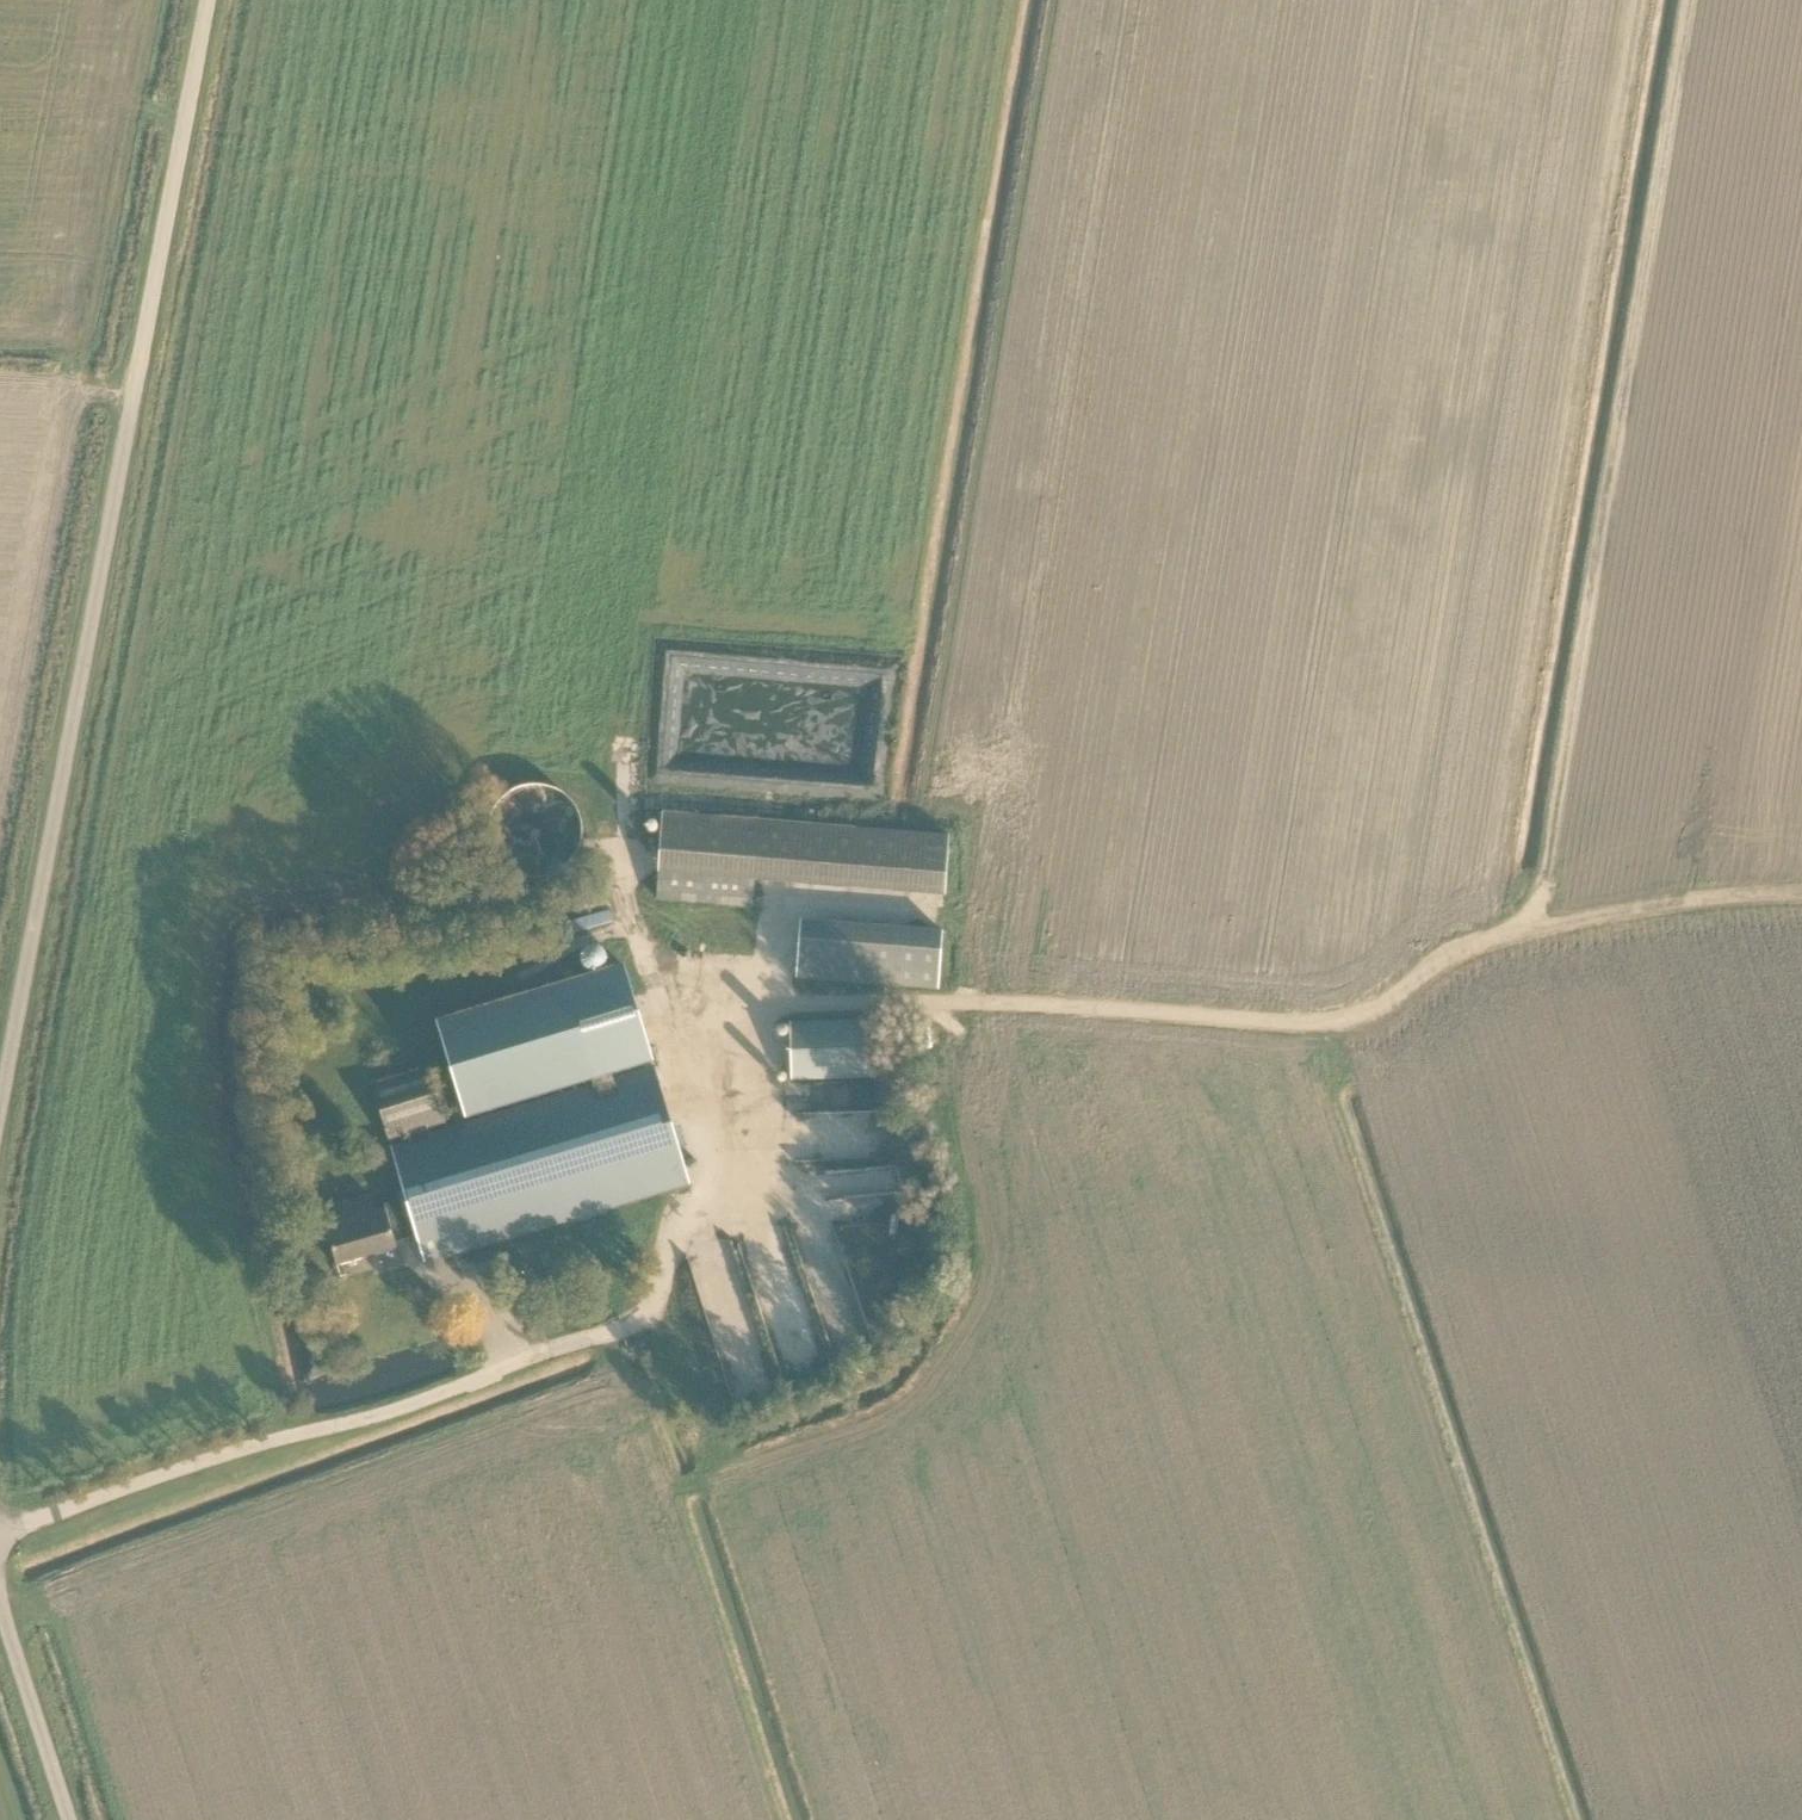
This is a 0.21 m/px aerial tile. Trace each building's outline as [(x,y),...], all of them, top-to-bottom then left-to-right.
[(508,869),(523,876),(537,877),(550,874),(563,868),(573,858),(579,846),(582,832),(580,817),(574,804),(564,793),(551,785),(537,782),(522,784),(509,790),(498,800),(490,814),(487,829),(489,845),(497,859),(508,869)] [(949,834),(662,812),(655,898),(751,905),(753,881),(944,896),(949,834)] [(606,925),(623,922),(620,911),(570,922),(572,933),(607,926),(606,925)] [(942,938),(801,926),(796,981),(938,993),(942,938)] [(470,1117),(653,1062),(624,965),(441,1021),(470,1117)] [(885,1076),(882,1020),(789,1025),(792,1081),(885,1076)] [(408,1134),(410,1141),(392,1147),(406,1198),(385,1204),(387,1208),(376,1211),(371,1195),(337,1205),(342,1221),(326,1225),(338,1265),(397,1248),(395,1241),(417,1235),(425,1261),(689,1181),(655,1067),(429,1135),(427,1128),(445,1123),(428,1065),(371,1082),(389,1140),(408,1134)] [(510,1271),(503,1247),(473,1255),(480,1280),(510,1271)] [(817,1307),(772,1318),(786,1378),(831,1367),(817,1307)]
